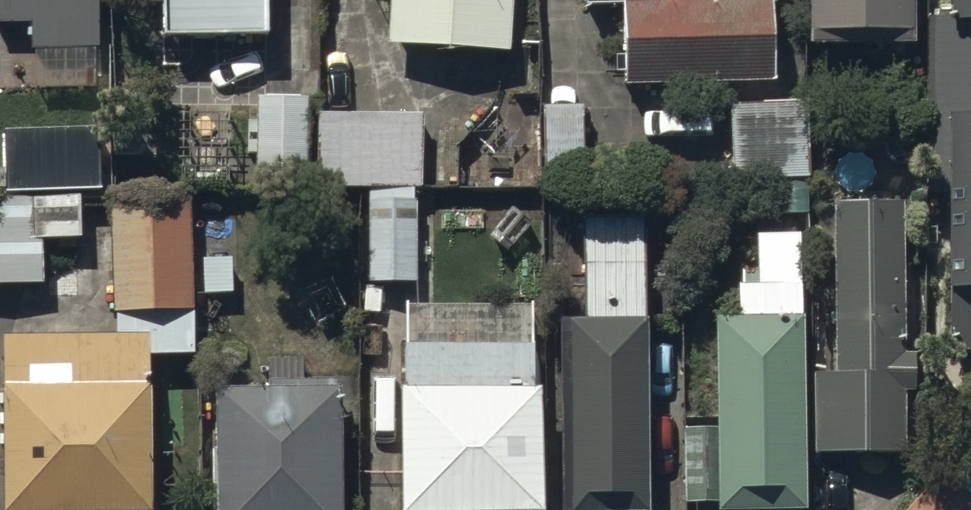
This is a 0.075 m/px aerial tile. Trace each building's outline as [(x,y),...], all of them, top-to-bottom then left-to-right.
[(27,4),(28,31),(91,29),(90,0),(0,0),(0,5),(27,4)] [(259,0),(157,0),(157,9),(259,7),(259,0)] [(505,0),(386,0),(384,23),(503,31),(505,0)] [(623,66),(768,61),(766,0),(621,0),(623,66)] [(803,14),(909,12),(909,0),(802,0),(803,14)] [(798,81),(726,86),(731,163),(803,159),(798,81)] [(304,167),(303,82),(254,83),(255,168),(304,167)] [(936,87),(943,336),(970,335),(970,86),(936,87)] [(418,99),(314,98),(313,173),(417,174),(418,99)] [(585,102),(543,102),(544,177),(586,176),(585,102)] [(99,124),(0,127),(0,188),(101,185),(99,124)] [(809,442),(897,442),(897,373),(908,373),(908,340),(899,340),(899,179),(828,179),(828,353),(809,353),(809,442)] [(46,280),(45,236),(82,235),(81,194),(0,196),(0,281),(46,280)] [(527,288),(404,290),(405,370),(395,370),(396,491),(535,490),(534,365),(528,365),(527,288)] [(793,293),(705,295),(710,491),(717,491),(717,508),(794,506),(794,488),(798,488),(793,293)] [(549,297),(553,493),(560,493),(560,509),(573,509),(638,509),(637,490),(641,490),(637,295),(549,297)] [(0,319),(0,372),(4,495),(149,491),(143,315),(0,319)] [(203,368),(210,509),(335,509),(327,362),(203,368)] [(903,509),(970,509),(970,443),(903,509)]
